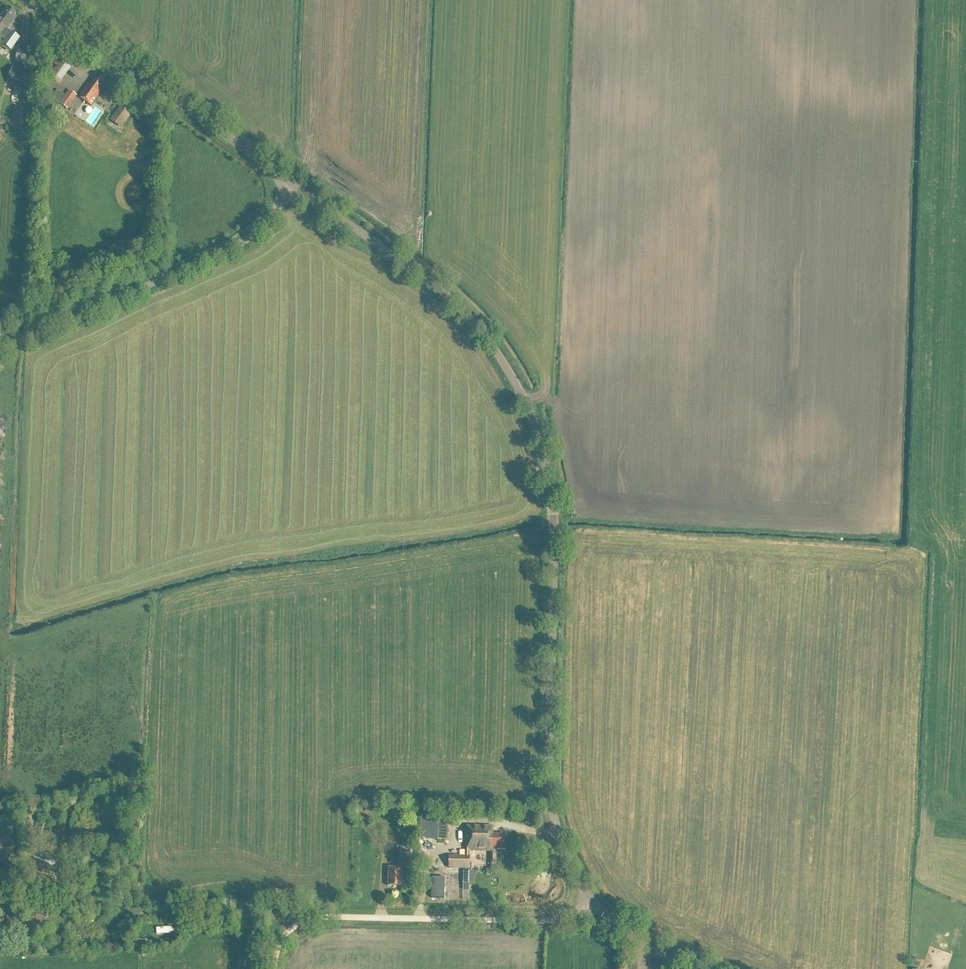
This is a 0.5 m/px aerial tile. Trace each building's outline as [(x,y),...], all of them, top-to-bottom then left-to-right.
[(0,17),(0,39),(1,39),(1,38),(5,41),(2,46),(10,52),(20,39),(7,30),(16,18),(14,16),(15,14),(8,9),(2,18),(0,17)] [(14,64),(28,67),(32,51),(19,48),(14,64)] [(48,79),(59,86),(73,67),(62,59),(62,60),(58,58),(53,65),(57,67),(48,79)] [(8,85),(28,91),(33,74),(14,67),(8,85)] [(91,107),(97,98),(105,87),(102,86),(104,84),(96,79),(90,88),(88,86),(79,99),(91,107)] [(51,98),(56,102),(62,93),(57,90),(51,98)] [(67,110),(77,97),(69,91),(60,105),(67,110)] [(122,104),(126,99),(115,91),(111,95),(122,104)] [(131,115),(120,107),(109,121),(121,129),(131,115)] [(427,818),(426,839),(436,840),(438,819),(427,818)] [(34,837),(44,840),(49,826),(39,823),(34,837)] [(495,864),(496,850),(505,850),(505,835),(492,835),(492,827),(466,826),(465,857),(449,857),(449,869),(469,869),(469,851),(490,851),(490,864),(495,864)] [(9,843),(9,853),(17,853),(17,843),(9,843)] [(59,859),(31,848),(25,863),(53,874),(59,859)] [(399,862),(411,863),(412,849),(400,848),(399,862)] [(388,868),(388,887),(402,887),(402,868),(388,868)] [(8,878),(8,889),(18,889),(19,879),(8,878)] [(28,938),(43,939),(44,917),(29,917),(29,919),(30,919),(29,925),(28,938)] [(7,920),(7,928),(21,929),(21,920),(7,920)]
